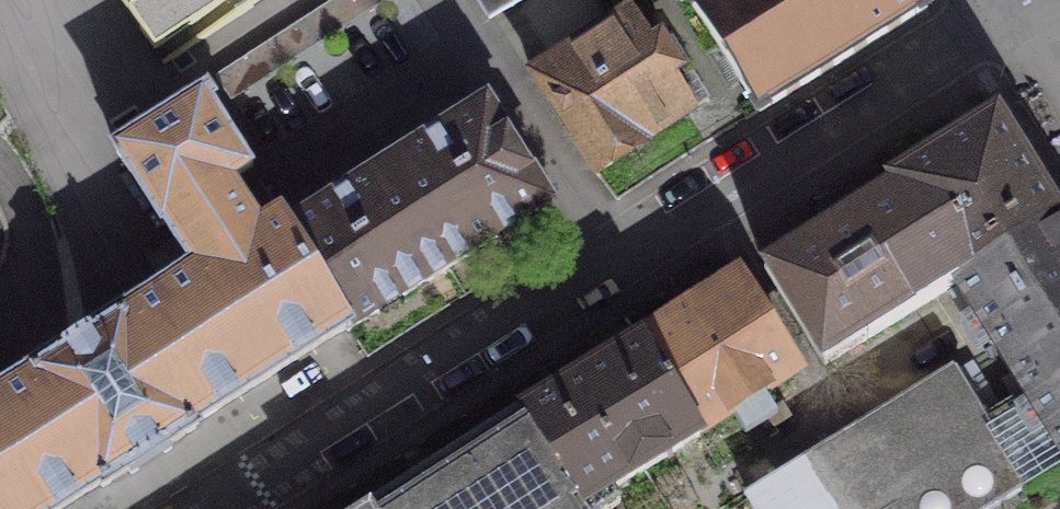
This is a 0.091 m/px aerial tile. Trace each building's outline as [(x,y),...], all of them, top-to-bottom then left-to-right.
[(166,53),(248,0),(131,0),(166,53)] [(488,22),(522,0),(474,0),(488,22)] [(521,7),(538,34),(585,5),(582,0),(531,0),(521,7)] [(759,112),(925,6),(921,0),(690,0),(759,112)] [(646,50),(627,19),(534,78),(595,173),(642,143),(640,140),(686,111),(666,79),(678,71),(660,42),(646,50)] [(99,483),(102,488),(128,471),(130,474),(137,470),(135,466),(148,458),(161,449),(163,452),(171,448),(169,444),(195,427),(193,424),(359,318),(291,207),(282,196),(261,209),(237,170),(255,156),(207,75),(108,136),(186,255),(93,317),(92,324),(88,317),(75,323),(60,333),(59,340),(47,347),(34,354),(0,376),(0,508),(59,508),(99,483)] [(491,86),(376,153),(449,266),(462,258),(556,195),(491,86)] [(954,282),(1057,219),(1049,205),(996,120),(904,177),(893,184),(895,188),(765,268),(825,366),(956,285),(954,282)] [(291,207),(359,318),(352,329),(437,274),(449,266),(376,153),(291,207)] [(1059,455),(1059,223),(1057,219),(954,282),(956,285),(1023,395),(1059,455)] [(689,309),(641,339),(701,432),(796,372),(737,279),(689,309)] [(620,501),(612,490),(701,432),(641,339),(629,347),(522,413),(583,508),(608,508),(620,501)] [(1023,395),(984,419),(955,372),(803,463),(832,508),(991,508),(1059,468),(1059,455),(1023,395)] [(370,508),(583,508),(522,413),(370,508)] [(803,463),(753,496),(752,494),(747,497),(750,502),(751,501),(756,508),(832,508),(803,463)]
